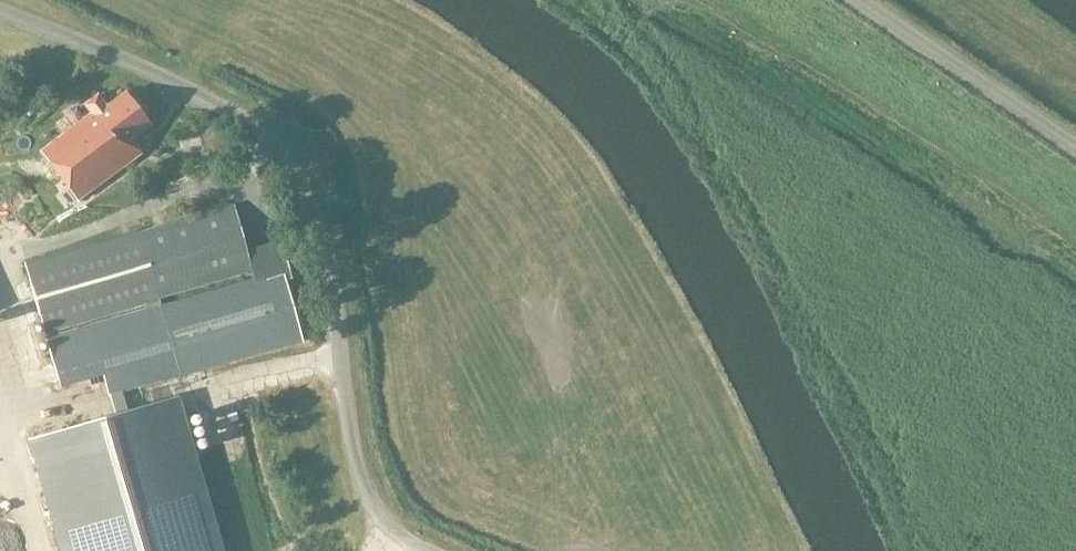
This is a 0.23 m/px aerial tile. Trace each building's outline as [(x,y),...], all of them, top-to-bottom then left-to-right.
[(90,115),(39,150),(73,199),(138,153),(129,140),(148,126),(125,93),(105,107),(97,95),(83,104),(90,115)] [(102,373),(109,395),(179,375),(179,376),(302,341),(284,280),(291,279),(280,241),(245,251),(232,205),(166,225),(127,235),(23,265),(43,332),(44,339),(58,386),(102,373)] [(32,441),(64,550),(216,550),(172,400),(32,441)] [(16,524),(0,529),(0,550),(24,550),(16,524)]
